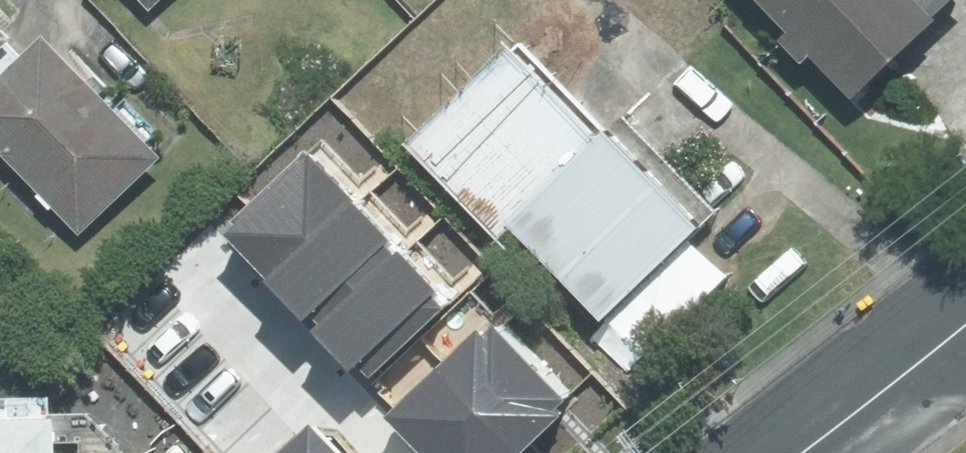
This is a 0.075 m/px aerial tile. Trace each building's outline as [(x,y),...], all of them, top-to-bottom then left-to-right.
[(788,32),(779,42),(800,64),(808,56),(848,97),(951,0),(758,0),(788,32)] [(5,42),(9,39),(0,30),(0,47),(5,42)] [(505,228),(605,130),(513,37),(405,142),(497,236),(505,228)] [(0,77),(0,152),(78,232),(156,157),(143,145),(155,133),(123,100),(111,111),(40,38),(20,58),(0,77)] [(5,42),(0,47),(0,77),(20,58),(5,42)] [(552,275),(667,163),(620,115),(605,130),(505,228),(552,275)] [(269,283),(355,203),(306,151),(220,231),(269,283)] [(667,163),(552,275),(598,321),(685,236),(713,209),(667,163)] [(355,203),(269,283),(314,331),(399,251),(355,203)] [(725,276),(685,236),(598,321),(638,361),(725,276)] [(399,251),(314,331),(349,368),(356,362),(368,376),(441,307),(431,296),(436,291),(399,251)] [(475,330),(435,368),(517,452),(556,415),(551,410),(562,400),(491,326),(481,336),(475,330)] [(388,413),(426,452),(517,452),(435,368),(388,413)] [(85,414),(47,415),(46,399),(0,400),(0,452),(121,452),(85,414)] [(308,423),(277,452),(337,452),(308,423)]
